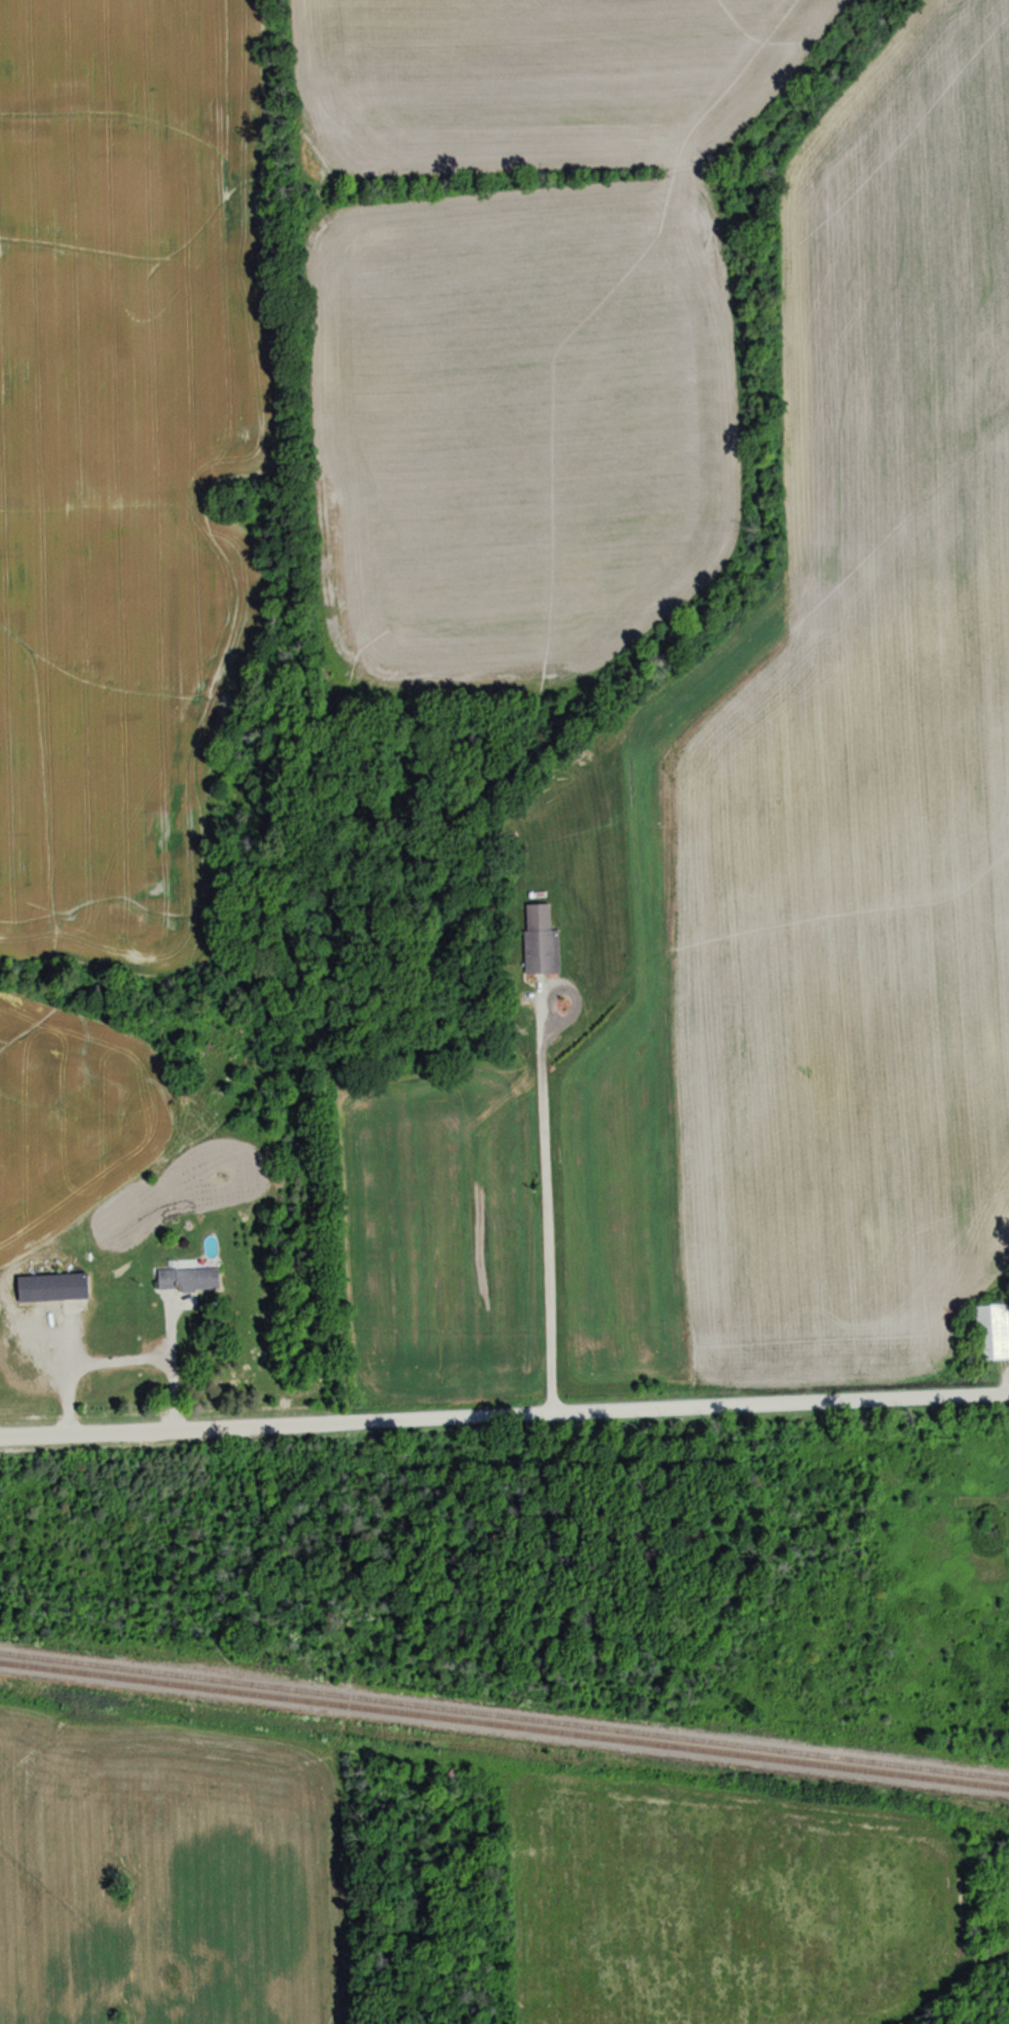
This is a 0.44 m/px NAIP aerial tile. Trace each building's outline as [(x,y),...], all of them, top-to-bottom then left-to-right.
[(523,974),(557,974),(557,930),(547,930),(547,904),(522,904),(523,974)] [(154,1269),(155,1290),(215,1289),(215,1269),(154,1269)] [(82,1274),(13,1277),(13,1302),(83,1300),(82,1274)] [(974,1360),(1008,1359),(1007,1305),(974,1305),(974,1360)]
